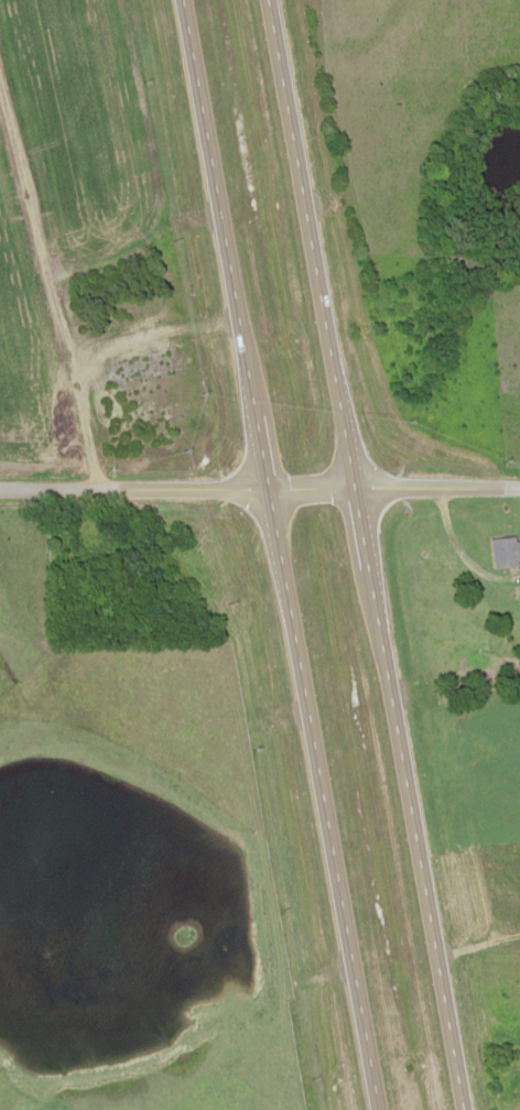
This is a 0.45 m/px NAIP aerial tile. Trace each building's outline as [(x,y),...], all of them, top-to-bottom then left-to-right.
[(492,567),(517,565),(517,559),(519,559),(519,537),(489,540),(492,567)]
